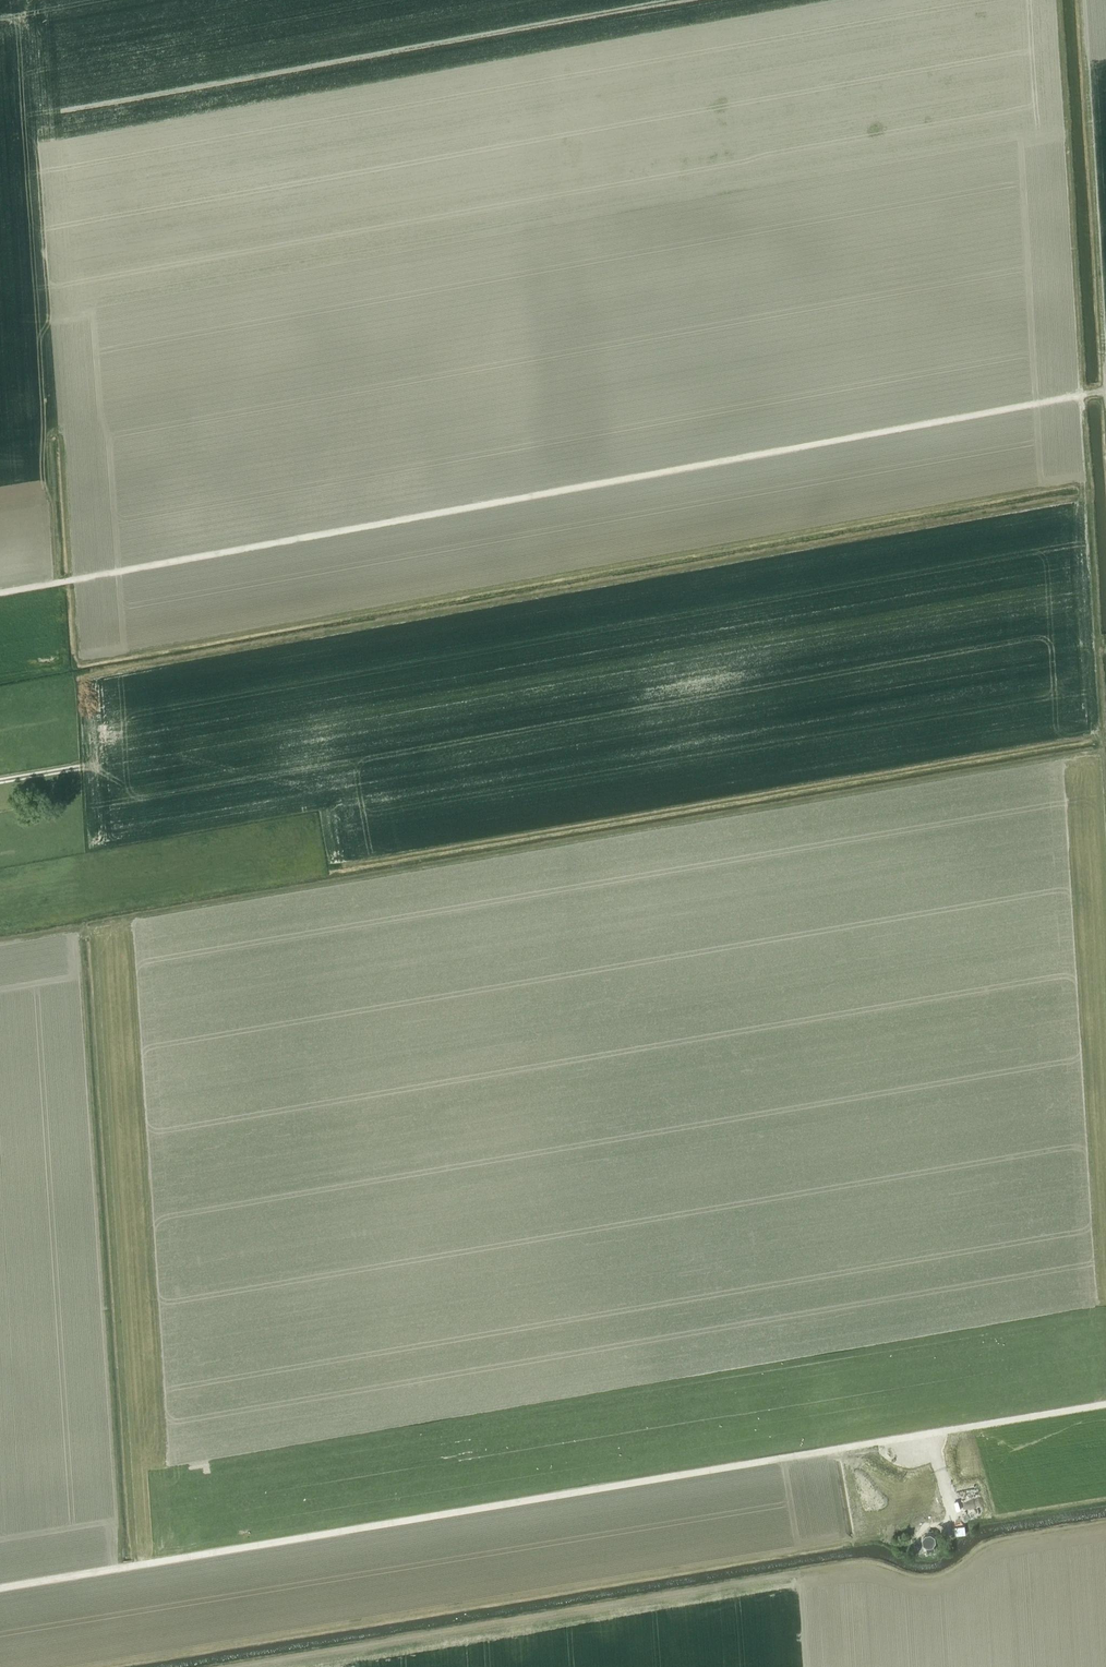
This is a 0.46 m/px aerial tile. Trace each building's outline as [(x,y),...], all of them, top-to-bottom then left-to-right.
[(965,1526),(954,1527),(955,1536),(966,1534),(965,1526)] [(933,1546),(936,1542),(935,1537),(931,1534),(925,1535),(922,1539),(923,1544),(927,1547),(933,1546)]
